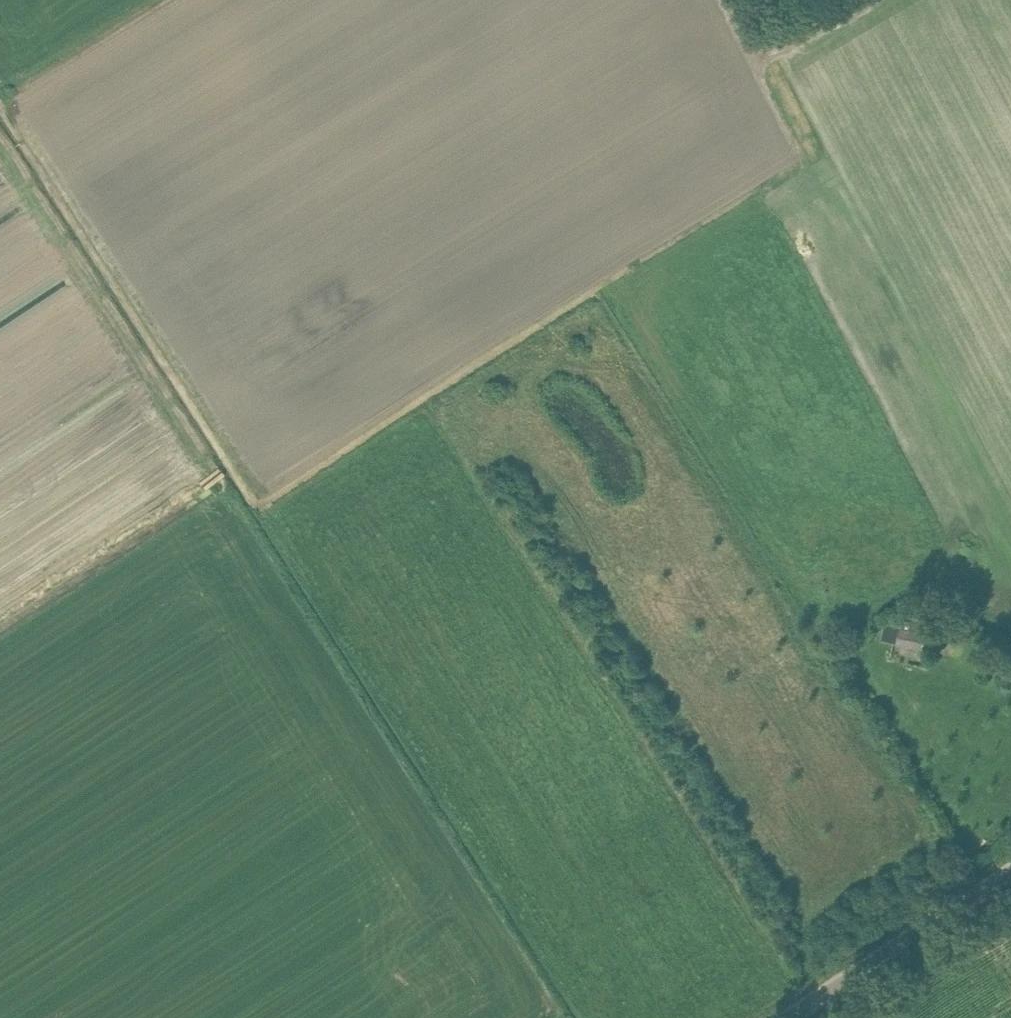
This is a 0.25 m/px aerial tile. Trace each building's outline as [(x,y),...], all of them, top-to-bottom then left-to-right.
[(886,616),(881,640),(921,649),(929,611),(905,606),(902,620),(886,616)]
